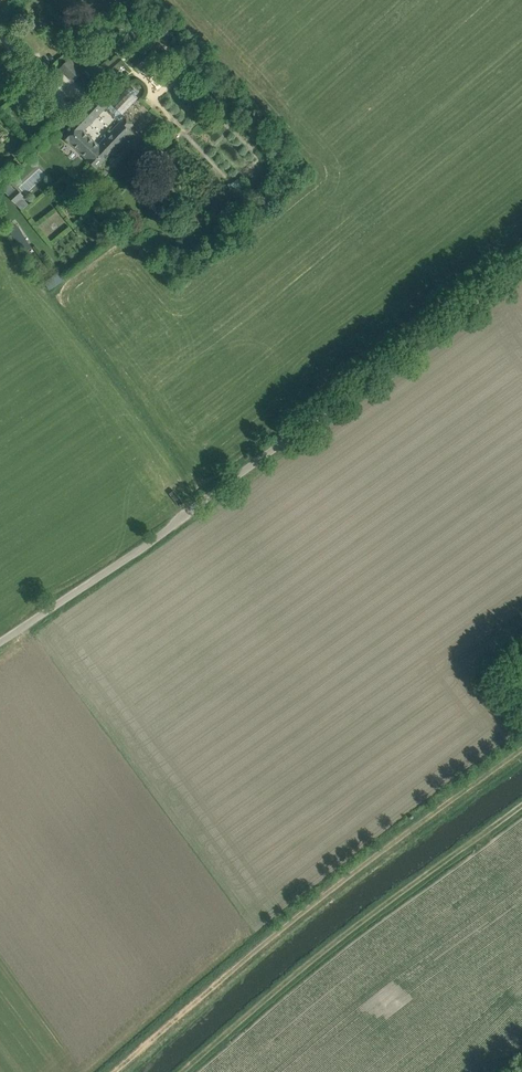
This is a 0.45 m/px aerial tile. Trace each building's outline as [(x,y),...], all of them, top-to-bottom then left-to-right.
[(71,57),(60,68),(74,82),(85,71),(71,57)] [(131,90),(129,88),(113,104),(101,93),(62,134),(70,142),(72,144),(72,143),(88,158),(87,159),(97,168),(112,152),(114,154),(134,134),(129,129),(134,124),(123,114),(139,96),(137,94),(139,93),(134,88),(132,90),(132,89),(131,90)] [(3,188),(9,195),(16,190),(10,183),(3,188)] [(29,204),(23,197),(16,203),(22,210),(29,204)] [(17,242),(24,236),(15,223),(7,229),(17,242)]
